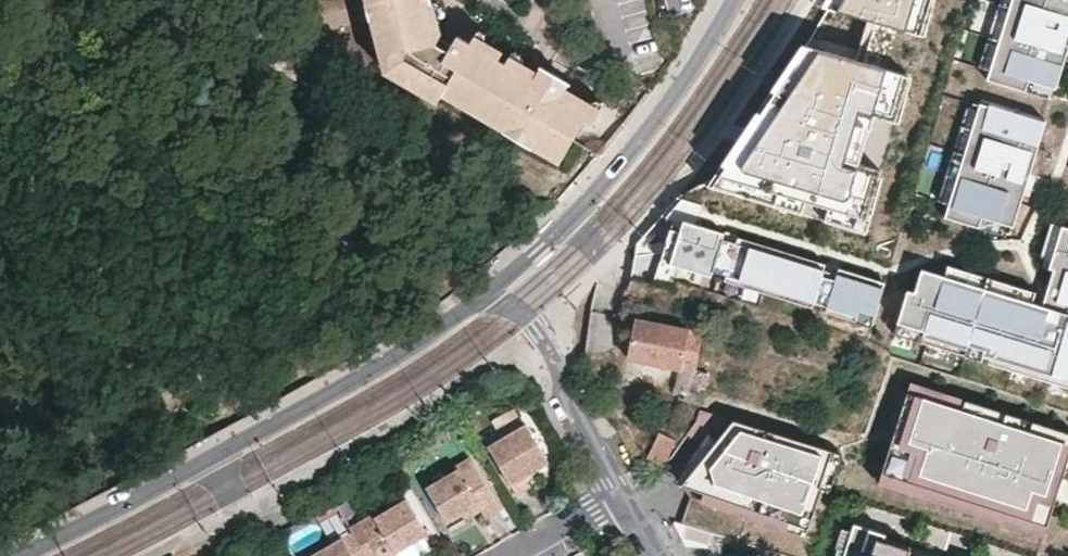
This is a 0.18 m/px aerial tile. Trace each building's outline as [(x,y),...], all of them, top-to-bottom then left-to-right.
[(380,0),(372,0),(369,1),(373,15),(383,12),(380,0)] [(383,12),(373,15),(384,53),(394,51),(397,62),(391,69),(441,98),(446,92),(508,129),(512,121),(538,137),(534,144),(561,160),(588,118),(593,110),(565,93),(571,84),(573,80),(559,71),(545,63),(543,67),(536,76),(509,60),(502,56),(473,39),(462,32),(452,47),(445,42),(438,37),(427,0),(426,0),(383,12)] [(383,12),(426,0),(380,0),(383,12)] [(439,0),(427,0),(438,37),(446,26),(442,12),(447,11),(445,4),(439,0)] [(714,181),(861,228),(909,81),(886,73),(899,34),(925,43),(940,0),(835,0),(833,6),(868,17),(853,62),(805,48),(714,181)] [(988,69),(1010,0),(998,0),(978,66),(988,69)] [(1067,43),(1067,0),(1010,0),(988,69),(986,78),(1048,97),(1051,87),(1054,88),(1067,43)] [(481,25),(473,39),(502,56),(508,47),(493,38),(491,30),(481,25)] [(517,46),(509,60),(536,76),(543,67),(528,58),(524,51),(517,46)] [(388,66),(391,69),(397,62),(394,51),(384,53),(388,66)] [(591,96),(571,84),(565,93),(593,110),(588,118),(595,122),(608,101),(601,97),(591,96)] [(937,199),(947,203),(978,103),(967,100),(937,199)] [(1012,225),(1044,119),(988,102),(988,104),(978,101),(978,103),(947,203),(943,215),(977,226),(980,216),(1004,223),(1012,225)] [(508,129),(534,144),(538,137),(512,121),(508,129)] [(980,216),(977,226),(1001,233),(1004,223),(980,216)] [(874,314),(884,281),(838,267),(836,273),(823,269),(825,263),(737,236),(735,242),(722,238),(724,232),(673,217),(660,260),(711,276),(712,270),(726,274),(724,280),(763,292),(766,280),(781,285),(778,296),(809,306),(811,300),(824,304),(822,310),(853,319),(856,308),(874,314)] [(907,289),(893,332),(964,354),(968,343),(983,348),(980,359),(1067,386),(1067,226),(1062,225),(1048,267),(1053,268),(1042,304),(1032,301),(944,274),(921,267),(914,291),(907,289)] [(735,242),(737,236),(738,234),(725,230),(724,232),(722,238),(735,242)] [(836,273),(838,267),(839,265),(825,261),(825,263),(823,269),(836,273)] [(944,274),(1032,301),(1035,291),(947,264),(944,274)] [(766,280),(763,292),(778,296),(781,285),(766,280)] [(870,327),(874,314),(856,308),(853,319),(852,321),(870,327)] [(632,315),(623,356),(674,368),(669,393),(693,402),(701,369),(692,367),(699,333),(632,315)] [(968,343),(964,354),(980,359),(983,348),(968,343)] [(1067,442),(1067,431),(912,382),(909,392),(1067,442)] [(897,430),(909,392),(899,389),(887,427),(897,430)] [(909,392),(897,430),(883,473),(1049,525),(1052,515),(1067,463),(1067,442),(909,392)] [(696,420),(686,433),(703,446),(713,432),(720,436),(733,419),(699,409),(696,420)] [(720,436),(713,432),(703,446),(679,480),(690,496),(681,523),(686,525),(712,532),(739,540),(747,517),(805,537),(822,487),(820,487),(832,450),(733,419),(720,436)] [(547,460),(524,422),(486,444),(515,493),(529,485),(523,474),(547,460)] [(642,455),(660,464),(673,439),(656,430),(642,455)] [(499,509),(468,455),(453,464),(455,467),(425,485),(446,521),(461,511),(464,516),(478,508),(484,518),(499,509)] [(846,494),(825,555),(1023,555),(846,494)] [(407,498),(375,516),(373,513),(358,521),(379,555),(398,555),(395,551),(409,543),(427,533),(407,498)] [(398,555),(417,555),(431,548),(423,535),(409,543),(395,551),(398,555)] [(343,537),(311,555),(354,555),(343,537)]
